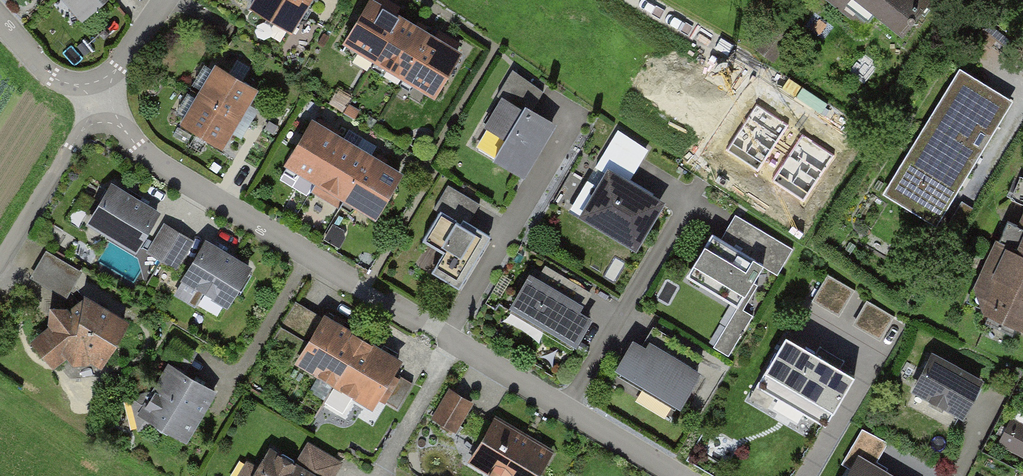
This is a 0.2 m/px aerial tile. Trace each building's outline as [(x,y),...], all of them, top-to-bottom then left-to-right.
[(84,16),(103,0),(70,0),(84,16)] [(250,7),(291,31),(303,11),(308,3),(304,0),(254,0),(250,7)] [(347,42),(376,59),(400,19),(383,8),(387,1),(385,0),(376,0),(374,3),(371,1),(347,42)] [(864,27),(874,15),(902,38),(932,0),(829,0),(864,27)] [(400,19),(376,59),(404,76),(429,36),(400,19)] [(789,35),(775,24),(758,47),(773,58),(789,35)] [(429,36),(404,76),(433,93),(458,53),(455,51),(459,44),(453,41),(449,48),(429,36)] [(216,65),(198,94),(239,118),(257,89),(216,65)] [(523,175),(554,123),(532,110),(543,92),(513,70),(497,95),(503,100),(487,127),(506,139),(495,159),(523,175)] [(908,161),(894,183),(939,211),(965,168),(970,171),(994,130),(990,128),(1006,102),(967,78),(941,122),(930,115),(916,138),(928,145),(915,165),(908,161)] [(198,94),(181,122),(222,147),(239,118),(198,94)] [(786,125),(756,106),(727,150),(757,169),(786,125)] [(316,125),(313,123),(280,177),(309,194),(312,190),(342,140),(328,132),(332,126),(320,119),(316,125)] [(609,174),(585,213),(635,243),(659,203),(625,183),(646,148),(618,131),(597,167),(609,174)] [(833,154),(803,135),(774,180),(804,199),(833,154)] [(370,157),(342,140),(312,190),(340,207),(345,198),(370,157)] [(398,174),(370,157),(345,198),(374,215),(398,174)] [(1021,179),(1013,198),(1022,202),(1022,180),(1021,179)] [(459,288),(491,236),(468,222),(479,204),(448,185),(434,209),(439,212),(423,240),(443,252),(431,272),(459,288)] [(156,213),(112,187),(91,222),(135,248),(156,213)] [(969,217),(956,209),(943,231),(956,238),(969,217)] [(731,244),(712,233),(686,275),(738,306),(762,265),(777,274),(792,249),(746,221),(731,244)] [(1022,328),(1022,225),(1022,228),(1007,222),(981,282),(996,288),(986,310),(991,312),(986,322),(1011,333),(1015,324),(1022,328)] [(341,230),(333,225),(325,238),(338,246),(343,238),(341,230)] [(191,241),(165,226),(150,252),(175,267),(191,241)] [(248,269),(206,244),(177,293),(195,304),(203,290),(227,304),(248,269)] [(65,264),(46,253),(32,277),(52,288),(65,264)] [(530,277),(513,305),(575,342),(588,320),(575,312),(588,291),(546,266),(537,281),(530,277)] [(855,292),(827,277),(812,305),(839,320),(855,292)] [(103,356),(123,322),(87,300),(68,315),(65,311),(53,310),(51,322),(55,326),(36,341),(54,362),(67,351),(75,360),(86,359),(92,350),(103,356)] [(893,318),(867,302),(852,327),(879,342),(893,318)] [(362,340),(325,318),(324,320),(295,303),(273,338),(302,355),(299,361),(336,384),(362,340)] [(701,356),(659,330),(646,351),(633,343),(619,368),(679,404),(698,374),(693,371),(701,356)] [(854,375),(786,335),(757,384),(825,424),(854,375)] [(397,361),(362,340),(336,384),(324,402),(343,413),(354,394),(372,405),(377,397),(397,409),(413,383),(392,370),(397,361)] [(174,341),(164,356),(173,361),(155,392),(145,395),(148,405),(142,414),(152,420),(153,426),(166,434),(173,432),(184,439),(212,391),(182,374),(195,353),(174,341)] [(979,380),(933,356),(915,390),(931,398),(925,410),(956,426),(979,380)] [(471,403),(451,391),(435,418),(454,430),(471,403)] [(1012,420),(1000,442),(1022,454),(1022,426),(1012,420)] [(493,422),(473,456),(493,468),(490,473),(495,475),(535,475),(548,455),(493,422)] [(340,463),(309,444),(296,466),(270,451),(255,475),(332,475),(340,463)] [(859,457),(848,475),(887,475),(888,474),(859,457)]
